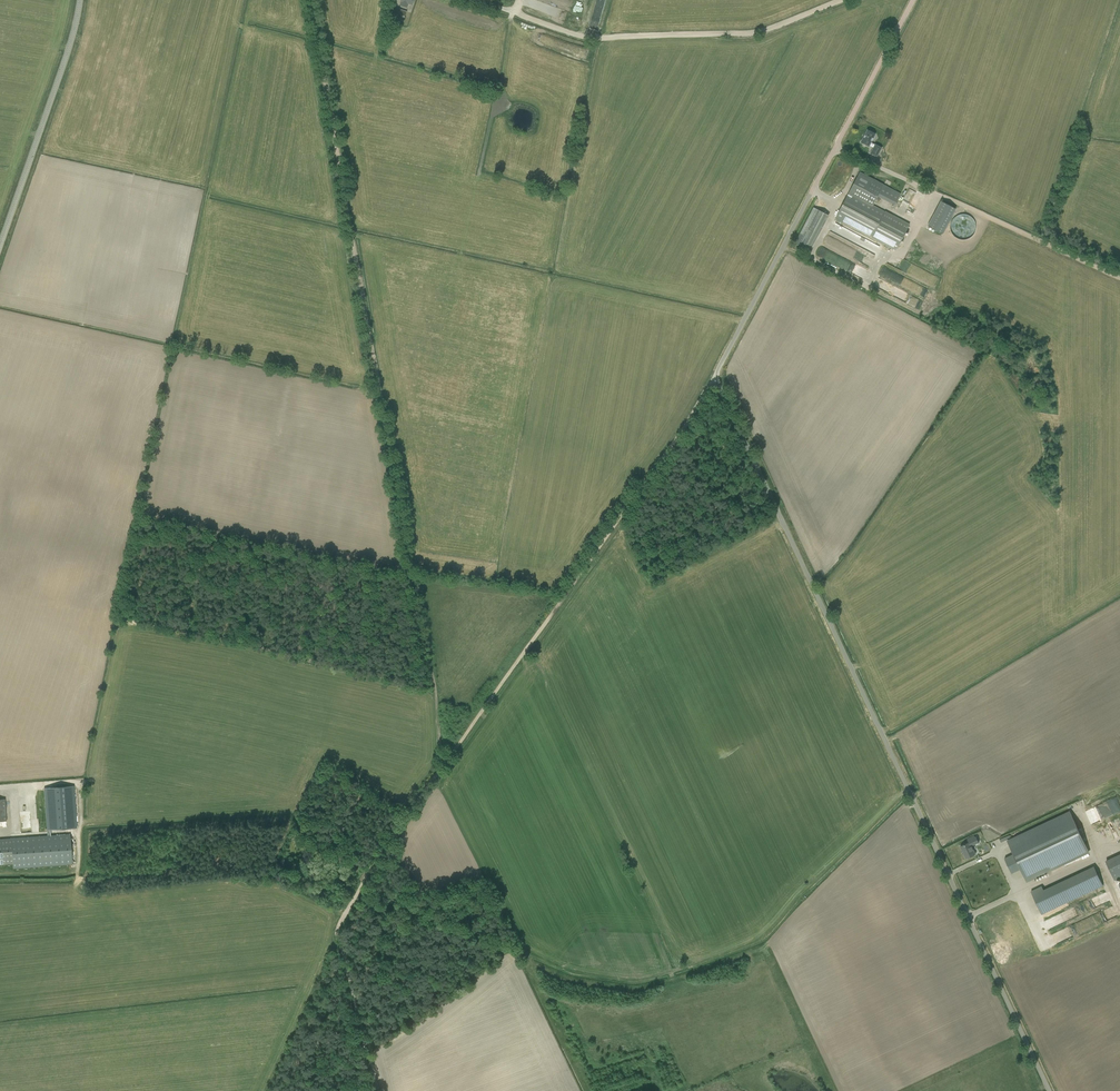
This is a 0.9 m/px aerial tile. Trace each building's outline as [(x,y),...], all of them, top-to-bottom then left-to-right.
[(391,17),(389,20),(395,22),(396,19),(403,21),(406,12),(405,11),(394,7),(391,17)] [(875,134),(872,132),(867,130),(860,142),(869,147),(869,145),(873,148),(870,153),(877,157),(881,147),(874,144),(871,143),(875,134)] [(835,218),(840,220),(876,239),(895,250),(909,225),(872,205),(877,196),(883,185),(860,172),(848,193),(835,218)] [(883,185),(877,196),(894,205),(900,194),(883,185)] [(905,188),(900,198),(906,202),(911,192),(905,188)] [(955,209),(941,201),(927,226),(942,234),(955,209)] [(794,243),(810,251),(828,216),(813,207),(794,243)] [(830,226),(827,233),(853,242),(856,236),(830,226)] [(843,260),(839,268),(849,272),(853,265),(843,260)] [(902,304),(915,308),(918,300),(905,295),(902,304)] [(72,786),(44,788),(47,830),(75,828),(72,786)] [(1088,852),(1070,812),(1007,841),(1013,854),(1004,858),(1011,873),(1021,869),(1026,881),(1088,852)] [(13,864),(13,868),(72,864),(70,834),(11,838),(0,839),(0,865),(13,864)] [(970,842),(960,846),(966,859),(976,854),(972,846),(978,843),(975,836),(969,839),(970,842)] [(1119,841),(1119,837),(1108,841),(1110,845),(1119,841)] [(1106,862),(1114,880),(1119,878),(1119,855),(1106,862)] [(1042,886),(1031,891),(1042,914),(1052,909),(1043,890),(1042,886)] [(1059,912),(1047,918),(1051,926),(1063,920),(1059,912)] [(1043,938),(1047,946),(1062,940),(1058,932),(1043,938)]
